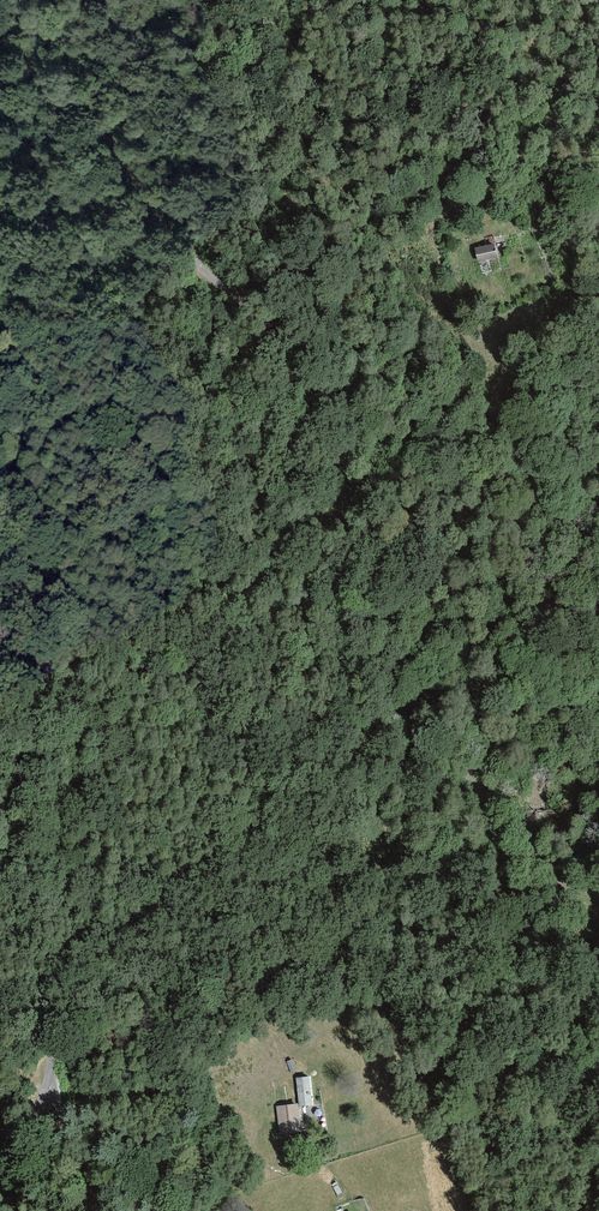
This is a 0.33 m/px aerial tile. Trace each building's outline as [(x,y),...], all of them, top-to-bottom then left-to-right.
[(499,243),(477,248),(480,262),(502,257),(499,243)] [(286,1061),(290,1073),(296,1071),(291,1059),(286,1061)] [(296,1078),(299,1106),(312,1105),(309,1077),(296,1078)] [(276,1106),(280,1135),(301,1132),(297,1103),(276,1106)]
